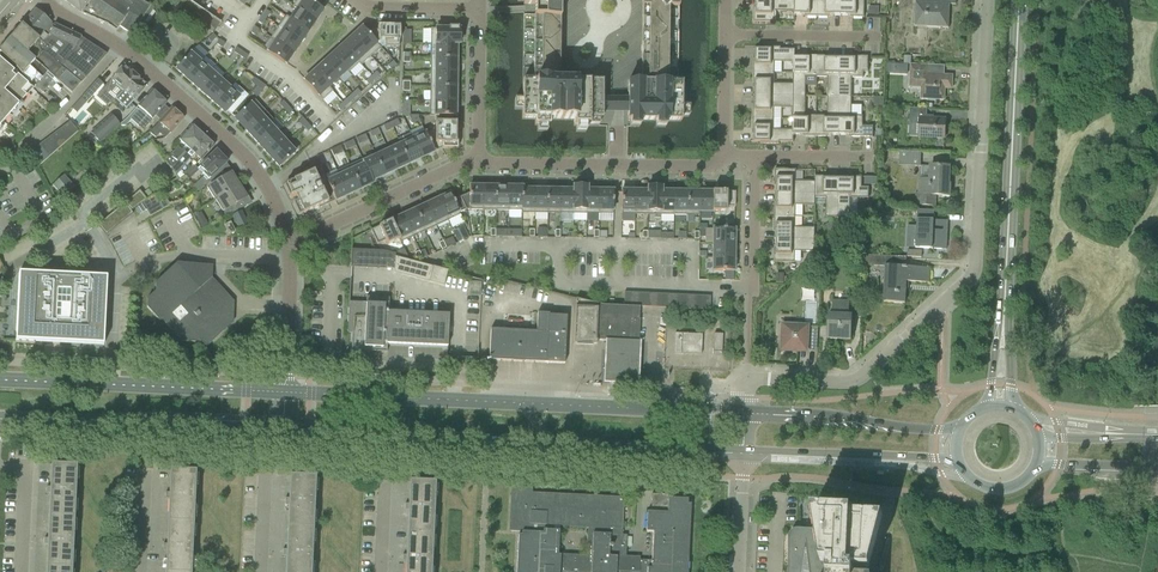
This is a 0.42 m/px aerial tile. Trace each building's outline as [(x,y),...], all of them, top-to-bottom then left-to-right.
[(81,14),(106,25),(116,31),(119,27),(131,35),(150,6),(140,0),(63,0),(81,14)] [(315,21),(323,10),(308,0),(297,0),(292,7),(297,10),(297,9),(315,21)] [(627,83),(627,121),(629,121),(629,127),(639,127),(639,121),(655,122),(655,128),(665,128),(665,122),(680,122),(681,117),(688,117),(688,107),(681,107),(681,84),(677,84),(678,0),(517,0),(517,2),(523,2),(523,13),(522,100),(514,100),(514,110),(522,110),(521,120),(534,120),(534,126),(537,126),(537,132),(546,132),(547,126),(549,126),(549,120),(573,120),(573,126),(576,126),(575,132),(585,132),(585,126),(598,127),(598,121),(601,121),(601,83),(614,83),(627,83)] [(754,22),(775,23),(775,11),(794,12),(795,0),(756,0),(756,6),(754,6),(754,7),(756,7),(756,12),(754,12),(754,22)] [(794,17),(795,17),(795,15),(802,15),(802,17),(803,17),(803,15),(808,15),(808,17),(817,17),(818,0),(795,0),(794,12),(794,17)] [(817,17),(827,17),(827,15),(832,15),(832,17),(833,17),(833,15),(840,16),(840,17),(841,17),(841,0),(818,0),(817,17)] [(841,17),(841,16),(848,16),(848,18),(849,18),(849,16),(854,16),(854,18),(864,18),(864,0),(841,0),(841,17)] [(914,27),(948,29),(950,5),(956,5),(956,0),(915,0),(914,27)] [(868,7),(868,15),(879,15),(879,7),(868,7)] [(297,10),(290,20),(308,32),(315,21),(297,9),(297,10)] [(35,10),(33,12),(22,25),(44,44),(39,49),(79,82),(82,82),(106,55),(81,38),(51,24),(35,10)] [(270,13),(266,10),(261,16),(265,19),(270,13)] [(265,19),(261,16),(257,22),(261,25),(265,19)] [(285,16),(278,27),(300,43),(308,32),(290,20),(285,16)] [(213,19),(206,29),(213,34),(220,23),(219,23),(213,19)] [(44,44),(22,25),(9,39),(54,78),(55,78),(72,93),(80,83),(82,82),(79,82),(39,49),(44,44)] [(258,30),(254,27),(250,33),(254,36),(258,30)] [(300,43),(278,27),(270,39),(272,40),(273,40),(293,53),(300,43)] [(372,30),(367,34),(375,43),(377,41),(385,41),(385,47),(399,47),(399,27),(378,27),(378,30),(372,30)] [(362,28),(352,37),(370,57),(380,48),(375,43),(367,34),(362,28)] [(457,44),(457,45),(459,45),(459,29),(458,29),(458,28),(448,28),(448,29),(430,29),(430,44),(457,44)] [(212,35),(207,39),(211,43),(216,38),(213,34),(212,35)] [(370,57),(352,37),(342,46),(361,66),(370,57)] [(54,78),(9,39),(4,45),(49,85),(50,83),(54,78)] [(225,44),(219,40),(216,44),(222,48),(225,44)] [(273,40),(272,40),(265,51),(285,65),(293,53),(273,40)] [(430,44),(430,58),(456,59),(457,45),(457,44),(430,44)] [(4,45),(0,50),(0,54),(13,66),(33,89),(35,86),(42,92),(49,85),(4,45)] [(342,46),(333,54),(347,70),(354,78),(363,69),(361,66),(342,46)] [(753,63),(753,73),(774,73),(774,62),(782,62),(793,62),(794,62),(794,58),(794,50),(780,50),(780,48),(761,48),(761,49),(753,49),(753,50),(755,50),(755,57),(753,57),(753,58),(755,58),(755,63),(753,63)] [(200,63),(201,63),(203,61),(192,51),(176,69),(186,79),(200,63)] [(242,52),(239,57),(245,60),(248,56),(242,52)] [(347,70),(333,54),(323,63),(338,79),(347,71),(347,70)] [(793,62),(793,84),(793,96),(805,96),(806,84),(806,77),(817,77),(817,56),(807,56),(807,58),(802,58),(802,56),(801,56),(801,58),(794,58),(794,62),(793,62)] [(817,56),(817,77),(827,78),(827,97),(839,97),(840,57),(839,57),(839,59),(832,58),(832,57),(832,58),(827,58),(827,56),(817,56)] [(840,57),(839,97),(851,97),(852,78),(863,78),(863,73),(868,73),(868,57),(863,57),(853,57),(853,59),(848,59),(848,57),(847,57),(847,59),(840,59),(840,57)] [(430,58),(430,73),(456,73),(456,59),(430,58)] [(33,89),(0,61),(0,127),(33,89)] [(391,70),(396,65),(393,62),(387,67),(391,70)] [(210,71),(201,63),(200,63),(186,79),(195,87),(210,71)] [(338,79),(323,63),(314,72),(328,88),(329,87),(338,79)] [(911,65),(910,81),(921,82),(920,99),(944,100),(945,85),(952,85),(952,76),(927,75),(927,65),(911,65)] [(129,71),(123,66),(102,90),(107,94),(116,84),(123,90),(129,84),(128,83),(135,76),(134,75),(134,73),(131,70),(129,71)] [(219,79),(210,71),(195,87),(205,96),(219,80),(219,79)] [(328,88),(314,72),(304,81),(322,101),(332,92),(329,87),(328,88)] [(374,80),(379,76),(376,72),(371,77),(374,80)] [(456,73),(430,73),(430,87),(456,88),(456,73)] [(753,95),(753,96),(793,96),(793,84),(774,84),(774,73),(753,73),(753,83),(755,83),(755,88),(753,88),(755,88),(755,95),(753,95)] [(129,84),(123,90),(115,100),(125,109),(146,86),(141,81),(140,79),(138,77),(136,77),(135,76),(128,83),(129,84)] [(221,77),(219,79),(219,80),(205,96),(215,104),(229,88),(230,89),(232,87),(221,77)] [(374,80),(371,77),(365,82),(369,85),(373,81),(374,80)] [(103,84),(97,79),(89,88),(89,89),(81,98),(86,103),(103,84)] [(430,87),(429,102),(456,102),(456,88),(430,87)] [(239,97),(230,89),(229,88),(215,104),(225,113),(239,97)] [(355,98),(360,93),(357,89),(352,94),(355,98)] [(128,117),(120,125),(121,126),(126,125),(131,120),(137,125),(146,115),(151,120),(166,103),(161,99),(159,98),(159,96),(155,92),(153,92),(151,91),(137,107),(139,109),(138,110),(136,109),(128,117)] [(355,98),(352,94),(346,99),(350,103),(355,98)] [(753,109),(752,119),(774,119),(774,108),(781,108),(793,108),(793,96),(753,96),(755,96),(755,103),(753,103),(753,104),(755,104),(755,109),(753,109)] [(793,119),(792,130),(793,130),(793,135),(800,135),(800,137),(801,137),(801,135),(806,135),(806,137),(816,137),(816,116),(805,116),(805,96),(793,96),(793,108),(793,119)] [(816,116),(816,137),(826,137),(826,135),(831,135),(831,137),(831,135),(838,135),(838,137),(839,137),(839,97),(827,97),(827,116),(816,116)] [(839,97),(839,137),(839,135),(846,135),(846,137),(847,137),(847,135),(852,135),(852,137),(862,137),(866,138),(872,138),(873,126),(862,126),(862,116),(851,116),(851,97),(839,97)] [(264,111),(254,100),(234,119),(243,129),(259,114),(260,115),(264,111)] [(287,107),(282,101),(279,104),(284,110),(287,107)] [(429,102),(429,116),(435,117),(435,116),(447,116),(447,124),(455,124),(456,102),(429,102)] [(340,111),(345,107),(342,103),(337,108),(340,111)] [(292,112),(287,107),(284,110),(288,115),(292,112)] [(171,108),(150,132),(156,138),(159,134),(164,128),(169,133),(170,133),(183,119),(171,108)] [(893,108),(893,117),(902,117),(903,109),(893,108)] [(927,109),(910,108),(909,124),(919,125),(918,137),(944,138),(945,119),(927,118),(927,109)] [(259,114),(243,129),(252,138),(268,124),(260,115),(259,114)] [(99,143),(119,125),(110,115),(90,133),(99,143)] [(410,115),(408,115),(412,124),(419,121),(418,119),(418,116),(410,115)] [(435,128),(425,133),(434,153),(435,152),(442,149),(457,149),(457,139),(455,139),(455,124),(447,124),(447,116),(435,116),(435,117),(435,128)] [(302,118),(298,121),(303,127),(306,124),(302,118)] [(752,141),(752,142),(760,142),(760,144),(779,144),(779,142),(793,143),(793,135),(793,130),(792,130),(774,130),(774,119),(752,119),(752,129),(754,129),(754,134),(752,134),(754,134),(754,141),(752,141)] [(390,123),(392,129),(399,126),(396,120),(390,123)] [(69,122),(63,127),(71,137),(77,132),(69,122)] [(392,129),(390,123),(383,126),(386,132),(392,129)] [(277,133),(268,124),(252,138),(261,148),(277,133)] [(306,124),(303,127),(308,132),(311,129),(306,124)] [(199,133),(192,126),(179,141),(187,148),(183,152),(178,147),(165,161),(169,167),(177,163),(185,154),(188,157),(192,152),(190,151),(202,138),(198,134),(199,133)] [(71,137),(63,127),(57,131),(66,142),(71,137)] [(377,129),(369,133),(371,138),(380,134),(377,129)] [(57,131),(51,136),(60,147),(66,142),(57,131)] [(277,133),(261,148),(270,157),(285,143),(277,133)] [(434,153),(425,133),(412,139),(421,158),(434,153)] [(421,158),(412,139),(410,134),(398,140),(400,145),(409,164),(421,158)] [(368,141),(365,135),(356,139),(359,145),(368,141)] [(60,147),(51,136),(45,140),(54,152),(60,147)] [(204,139),(202,138),(190,151),(192,152),(188,157),(185,154),(177,163),(169,167),(175,175),(188,160),(190,162),(195,155),(200,160),(213,145),(205,139),(204,139)] [(54,152),(45,140),(39,145),(48,158),(54,152)] [(346,150),(355,146),(352,141),(344,145),(346,150)] [(137,143),(130,148),(134,153),(141,148),(137,143)] [(295,153),(285,143),(270,157),(279,167),(295,153)] [(48,158),(39,145),(30,152),(38,167),(48,158)] [(409,164),(400,145),(387,150),(397,170),(409,164)] [(334,149),(331,151),(333,157),(341,153),(343,152),(340,146),(334,149)] [(397,170),(387,150),(375,156),(384,176),(397,170)] [(227,162),(216,151),(202,165),(209,172),(192,187),(196,191),(203,188),(205,185),(216,175),(215,174),(227,162)] [(899,166),(920,167),(921,153),(899,152),(899,166)] [(384,176),(375,156),(363,162),(372,181),(384,176)] [(363,162),(362,160),(349,166),(360,189),(373,183),(372,181),(363,162)] [(188,180),(198,170),(193,164),(182,174),(188,180)] [(326,164),(320,167),(324,175),(330,172),(326,164)] [(336,201),(327,181),(324,175),(320,167),(320,166),(303,174),(303,176),(285,184),(291,196),(289,197),(290,199),(295,197),(297,201),(294,203),(300,215),(318,207),(319,209),(336,201)] [(360,189),(349,166),(336,171),(339,176),(348,195),(360,189)] [(920,180),(919,195),(919,205),(935,206),(935,196),(949,196),(949,185),(948,185),(949,167),(930,167),(930,180),(920,180)] [(774,193),(815,194),(815,182),(814,182),(796,181),(796,170),(775,170),(775,180),(776,180),(776,185),(774,185),(774,186),(776,186),(776,193),(774,193)] [(194,184),(204,175),(200,171),(190,179),(194,184)] [(219,181),(216,175),(205,185),(208,189),(215,200),(238,186),(230,174),(219,181)] [(339,176),(327,181),(336,201),(348,195),(339,176)] [(814,177),(814,182),(815,182),(815,194),(815,198),(826,198),(826,205),(825,217),(838,218),(838,177),(838,179),(831,179),(831,177),(830,177),(830,179),(825,179),(825,177),(815,177),(814,177)] [(838,177),(838,218),(850,218),(850,216),(850,198),(857,198),(861,198),(869,198),(869,187),(861,187),(862,177),(851,177),(851,179),(846,179),(846,177),(845,177),(845,179),(838,179),(838,177)] [(53,186),(64,198),(72,190),(62,178),(53,186)] [(238,186),(215,200),(225,216),(238,210),(234,205),(245,198),(238,186)] [(469,193),(460,197),(466,210),(469,210),(482,210),(483,186),(469,186),(469,193)] [(496,187),(483,186),(482,210),(495,211),(496,187)] [(586,190),(587,190),(587,187),(573,186),(573,190),(573,214),(586,214),(586,190)] [(496,187),(495,211),(508,211),(509,187),(496,187)] [(509,187),(508,211),(521,211),(522,189),(522,187),(509,187)] [(647,187),(647,191),(648,191),(647,215),(660,215),(660,191),(661,191),(661,188),(647,187)] [(521,211),(521,213),(534,214),(534,190),(522,189),(521,211)] [(534,190),(534,214),(547,214),(547,190),(534,190)] [(547,190),(547,214),(560,214),(560,190),(547,190)] [(560,190),(560,214),(573,214),(573,190),(560,190)] [(586,190),(586,214),(599,214),(599,190),(587,190),(586,190)] [(599,190),(599,214),(612,215),(613,191),(599,190)] [(146,200),(139,191),(97,225),(105,235),(133,213),(131,211),(140,204),(146,200)] [(621,215),(621,222),(634,222),(634,215),(635,191),(621,191),(621,192),(621,193),(621,215)] [(648,191),(647,191),(635,191),(634,215),(647,215),(648,191)] [(673,191),(661,191),(660,191),(660,215),(673,215),(673,191)] [(686,192),(673,191),(673,215),(686,216),(686,192)] [(699,192),(686,192),(686,216),(699,216),(699,212),(699,192)] [(712,192),(699,192),(699,212),(712,212),(712,192)] [(735,192),(712,192),(712,212),(725,212),(725,208),(734,208),(735,192)] [(453,201),(450,193),(437,199),(448,221),(460,215),(459,213),(466,210),(460,197),(453,201)] [(774,206),(774,216),(795,216),(795,206),(802,206),(815,206),(815,205),(815,198),(815,194),(774,193),(774,194),(776,194),(776,201),(774,201),(776,201),(776,206),(774,206)] [(146,200),(140,204),(145,211),(146,210),(150,217),(162,210),(158,203),(155,197),(147,201),(147,200),(146,200)] [(437,199),(426,205),(436,226),(448,221),(437,199)] [(145,211),(141,205),(135,209),(139,215),(145,211)] [(436,226),(426,205),(414,210),(424,232),(436,226)] [(424,232),(414,210),(402,216),(412,237),(424,232)] [(917,210),(916,227),(907,226),(906,248),(946,250),(947,231),(933,230),(934,211),(917,210)] [(241,211),(232,216),(239,230),(248,226),(241,211)] [(402,216),(390,221),(399,239),(399,240),(400,243),(412,237),(402,216)] [(774,239),(815,240),(815,228),(795,227),(795,216),(774,216),(774,226),(776,226),(776,231),(774,231),(774,232),(776,232),(776,239),(774,239)] [(207,225),(204,219),(198,222),(201,228),(207,225)] [(399,239),(390,221),(370,230),(377,245),(385,241),(387,245),(399,240),(399,239)] [(224,225),(229,235),(235,232),(230,222),(224,225)] [(834,222),(827,225),(830,232),(837,230),(834,222)] [(463,227),(453,232),(458,243),(468,238),(463,227)] [(537,228),(537,237),(547,237),(547,228),(537,228)] [(712,243),(734,244),(734,230),(712,229),(712,243)] [(452,237),(443,241),(446,248),(455,244),(452,237)] [(774,252),(773,263),(795,263),(795,252),(814,252),(815,240),(774,239),(774,240),(776,240),(776,246),(774,246),(774,247),(776,247),(775,252),(774,252)] [(734,244),(712,243),(712,257),(734,257),(734,244)] [(827,248),(822,253),(829,260),(834,255),(827,248)] [(893,266),(893,257),(865,255),(864,266),(888,267),(887,303),(905,304),(906,282),(929,283),(929,268),(893,266)] [(395,257),(393,269),(393,273),(443,286),(447,271),(395,257)] [(734,257),(712,257),(712,271),(733,272),(734,257)] [(212,278),(212,277),(212,266),(212,265),(176,264),(155,283),(155,292),(147,299),(146,307),(159,321),(162,321),(181,342),(194,343),(198,339),(206,347),(223,331),(219,327),(233,314),(234,302),(222,289),(215,288),(208,281),(212,278)] [(19,273),(15,341),(103,345),(107,277),(19,273)] [(783,283),(784,274),(776,274),(776,283),(783,283)] [(633,307),(634,293),(624,292),(623,306),(633,307)] [(634,293),(633,307),(643,307),(643,293),(634,293)] [(643,293),(643,307),(652,308),(653,294),(643,293)] [(662,294),(653,294),(652,308),(662,308),(662,294)] [(662,294),(662,308),(671,308),(672,295),(662,294)] [(672,295),(671,308),(681,309),(681,295),(672,295)] [(681,295),(681,309),(690,309),(691,295),(681,295)] [(701,296),(691,295),(690,309),(700,310),(701,296)] [(710,296),(701,296),(700,310),(710,310),(710,296)] [(366,303),(348,302),(347,333),(352,333),(351,351),(386,353),(387,344),(447,347),(448,315),(388,312),(389,298),(366,297),(366,303)] [(604,306),(576,299),(573,344),(596,345),(597,341),(605,341),(616,342),(617,330),(629,330),(630,319),(639,320),(639,308),(604,306)] [(804,321),(815,321),(816,301),(805,300),(804,321)] [(862,303),(849,302),(833,301),(832,315),(828,315),(827,339),(851,340),(852,317),(862,317),(862,303)] [(564,364),(566,316),(548,315),(548,314),(537,313),(536,332),(490,330),(489,360),(564,364)] [(617,330),(616,342),(638,343),(638,342),(639,320),(630,319),(629,330),(617,330)] [(818,326),(784,325),(782,325),(781,351),(807,352),(808,340),(817,340),(818,326)] [(675,334),(674,354),(701,355),(702,335),(675,334)] [(722,334),(713,334),(712,356),(721,356),(722,334)] [(606,342),(604,386),(639,387),(641,343),(606,342)] [(48,516),(74,517),(76,466),(51,464),(50,487),(46,487),(46,493),(49,493),(48,516)] [(167,521),(193,523),(195,471),(170,470),(169,493),(165,493),(165,498),(168,499),(167,521)] [(287,527),(313,528),(315,477),(289,475),(288,498),(285,498),(285,504),(288,504),(287,527)] [(407,533),(432,534),(435,482),(409,481),(408,504),(405,504),(404,510),(408,510),(407,533)] [(690,504),(687,504),(687,499),(668,498),(668,495),(651,494),(650,512),(647,512),(646,532),(653,532),(651,561),(639,561),(639,558),(625,557),(626,535),(621,535),(623,498),(532,493),(532,486),(511,485),(509,531),(521,532),(521,535),(518,535),(516,571),(687,571),(690,504)] [(788,567),(788,571),(853,571),(853,569),(866,569),(880,517),(849,515),(849,518),(845,518),(845,512),(814,510),(817,530),(799,529),(798,529),(796,529),(795,529),(794,530),(793,530),(792,531),(791,532),(790,533),(789,534),(789,536),(789,537),(788,537),(788,538),(788,567)] [(74,517),(48,516),(47,538),(44,538),(44,544),(47,544),(46,567),(72,568),(74,517)] [(167,521),(166,544),(163,544),(162,550),(166,550),(165,571),(191,571),(193,523),(167,521)] [(287,527),(286,550),(282,549),(282,555),(286,555),(285,571),(311,571),(313,528),(287,527)] [(407,533),(406,555),(402,555),(402,561),(405,561),(405,571),(430,571),(432,534),(407,533)]
